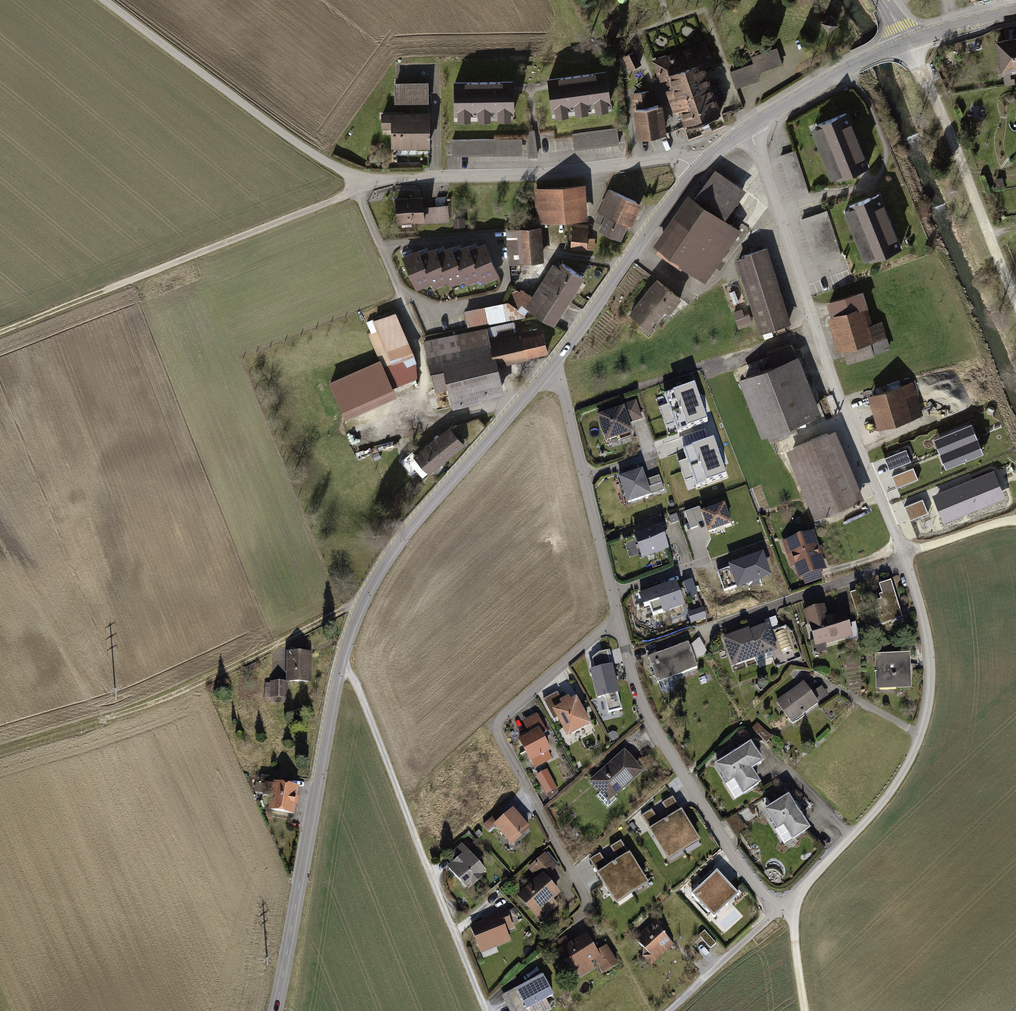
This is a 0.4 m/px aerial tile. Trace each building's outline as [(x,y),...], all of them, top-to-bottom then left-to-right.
[(992,41),(999,75),(1015,71),(1015,36),(992,41)] [(680,127),(714,116),(699,68),(711,63),(704,41),(649,59),(656,82),(664,79),(680,127)] [(736,87),(761,79),(759,72),(784,64),(778,46),(752,55),(754,62),(731,69),(736,87)] [(633,51),(620,57),(626,69),(639,63),(633,51)] [(607,65),(548,66),(549,106),(608,105),(607,65)] [(525,68),(466,70),(467,110),(526,108),(525,68)] [(425,81),(390,82),(390,104),(425,103),(425,81)] [(648,90),(629,93),(631,107),(650,104),(648,90)] [(631,138),(662,134),(658,105),(627,109),(631,138)] [(867,167),(845,113),(817,125),(839,179),(867,167)] [(384,118),(385,147),(425,146),(424,116),(384,118)] [(576,148),(620,139),(617,125),(573,134),(576,148)] [(527,127),(443,128),(443,146),(527,145),(527,127)] [(795,151),(780,156),(794,198),(809,192),(795,151)] [(709,168),(690,196),(687,194),(651,244),(701,279),(737,229),(721,218),(741,190),(709,168)] [(580,184),(530,189),(533,224),(584,219),(580,184)] [(625,229),(636,202),(602,188),(591,215),(625,229)] [(417,193),(390,196),(392,226),(419,224),(417,193)] [(900,247),(878,194),(849,206),(871,258),(900,247)] [(446,205),(421,207),(423,224),(448,222),(446,205)] [(828,212),(803,219),(815,261),(841,254),(828,212)] [(585,226),(570,224),(568,250),(593,252),(594,239),(584,238),(585,226)] [(537,227),(503,230),(506,264),(540,260),(537,227)] [(482,245),(468,252),(485,284),(499,276),(482,245)] [(786,322),(762,246),(732,256),(756,331),(786,322)] [(412,247),(399,254),(415,285),(429,278),(412,247)] [(466,248),(452,255),(469,286),(483,279),(466,248)] [(431,249),(417,256),(434,287),(447,280),(431,249)] [(449,250),(435,257),(452,288),(466,281),(449,250)] [(550,326),(580,276),(551,258),(520,309),(550,326)] [(677,296),(649,277),(622,315),(650,334),(677,296)] [(868,325),(859,293),(820,304),(833,349),(839,348),(872,338),(868,325)] [(407,353),(391,313),(368,323),(385,362),(407,353)] [(872,338),(839,348),(843,364),(890,350),(882,321),(868,325),(872,338)] [(482,338),(479,327),(430,339),(447,407),(497,394),(489,364),(537,353),(531,327),(482,338)] [(817,410),(794,356),(732,383),(756,437),(817,410)] [(330,386),(346,418),(395,394),(379,362),(330,386)] [(910,381),(865,394),(874,425),(919,412),(910,381)] [(696,383),(665,394),(678,432),(709,421),(696,383)] [(627,407),(602,415),(612,444),(637,436),(627,407)] [(424,476),(465,445),(448,423),(408,454),(424,476)] [(934,439),(945,467),(982,452),(971,424),(934,439)] [(859,498),(831,428),(780,448),(809,518),(859,498)] [(714,439),(683,450),(696,487),(727,477),(714,439)] [(905,450),(884,458),(889,470),(910,462),(905,450)] [(914,468),(893,476),(897,487),(918,479),(914,468)] [(630,507),(657,499),(648,469),(621,478),(630,507)] [(933,495),(943,521),(1005,497),(994,471),(933,495)] [(922,500),(904,507),(909,520),(927,513),(922,500)] [(733,531),(725,510),(702,517),(710,539),(733,531)] [(635,539),(643,567),(673,558),(665,530),(635,539)] [(823,570),(809,531),(779,542),(794,581),(823,570)] [(761,557),(732,567),(739,586),(768,576),(761,557)] [(680,582),(685,598),(698,594),(694,578),(680,582)] [(898,617),(886,581),(860,589),(871,625),(898,617)] [(688,613),(680,588),(645,599),(653,624),(688,613)] [(689,612),(692,623),(708,618),(704,607),(689,612)] [(803,624),(811,648),(847,637),(839,612),(803,624)] [(769,619),(772,630),(780,627),(777,617),(769,619)] [(766,623),(721,638),(730,666),(775,651),(766,623)] [(691,643),(697,657),(707,653),(702,638),(691,643)] [(685,643),(646,657),(655,683),(694,670),(685,643)] [(594,653),(595,664),(613,663),(612,651),(594,653)] [(307,685),(308,653),(285,652),(284,685),(307,685)] [(906,688),(906,654),(872,654),(873,689),(906,688)] [(615,696),(608,664),(585,669),(592,701),(615,696)] [(799,682),(773,700),(788,723),(815,705),(799,682)] [(286,700),(287,688),(264,687),(264,699),(286,700)] [(557,717),(567,735),(591,722),(576,694),(570,697),(568,694),(561,698),(557,691),(543,699),(553,719),(557,717)] [(535,731),(513,741),(528,771),(549,761),(535,731)] [(745,744),(710,767),(732,801),(767,778),(745,744)] [(641,771),(622,750),(586,781),(604,802),(641,771)] [(549,768),(537,774),(549,798),(561,793),(549,768)] [(290,817),(295,788),(266,783),(261,812),(290,817)] [(804,833),(781,795),(758,809),(781,847),(804,833)] [(525,829),(509,808),(489,824),(505,844),(525,829)] [(648,828),(667,860),(699,840),(680,808),(648,828)] [(481,871),(461,848),(440,867),(459,889),(481,871)] [(596,869),(613,900),(646,881),(628,851),(596,869)] [(543,853),(526,869),(535,879),(539,875),(542,878),(556,867),(543,853)] [(717,871),(693,894),(715,916),(739,893),(717,871)] [(535,879),(512,898),(533,923),(560,900),(542,878),(539,875),(535,879)] [(504,910),(468,924),(476,944),(512,930),(504,910)] [(655,922),(632,941),(650,962),(673,943),(655,922)] [(584,935),(552,951),(570,984),(597,970),(601,968),(593,952),(584,935)] [(603,947),(593,952),(601,968),(597,970),(600,975),(614,966),(603,947)] [(510,989),(520,1010),(523,1010),(550,998),(540,975),(510,989)]
